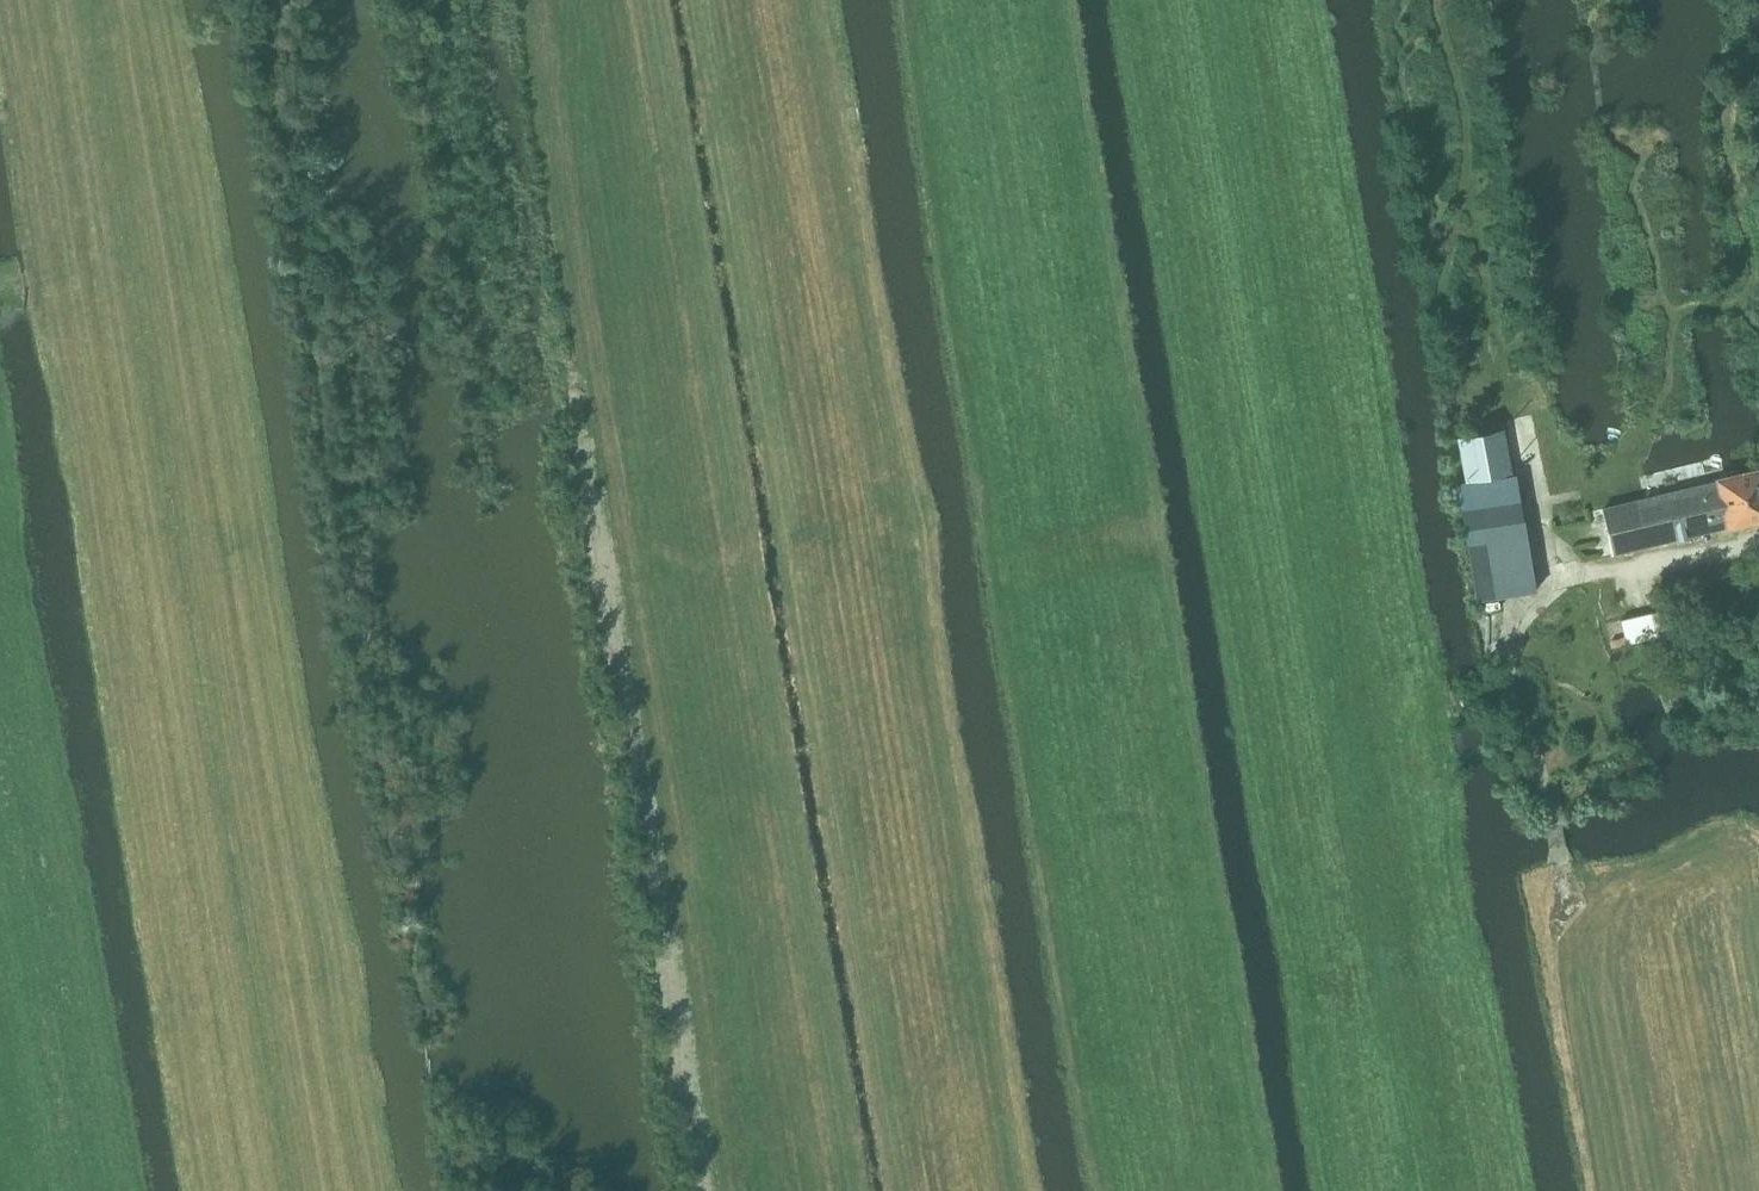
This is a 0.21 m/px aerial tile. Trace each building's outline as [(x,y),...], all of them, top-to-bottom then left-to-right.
[(1758,520),(1758,471),(1715,482),(1716,483),(1603,509),(1613,554),(1725,528),(1726,528),(1758,520)] [(1516,474),(1456,484),(1476,602),(1536,591),(1516,474)] [(1672,637),(1666,614),(1622,624),(1627,648),(1672,637)]
